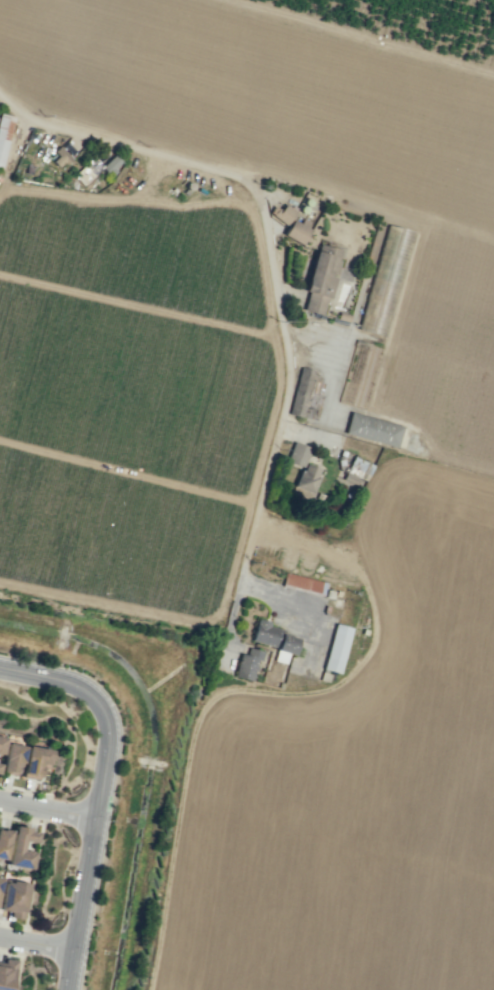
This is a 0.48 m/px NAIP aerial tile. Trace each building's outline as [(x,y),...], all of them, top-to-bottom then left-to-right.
[(0,168),(14,116),(2,113),(0,121),(0,167),(0,168)] [(120,161),(112,154),(101,168),(109,175),(120,161)] [(294,210),(283,204),(280,210),(273,206),(268,214),(286,225),(294,210)] [(282,236),(302,244),(308,227),(288,220),(282,236)] [(411,231),(385,224),(359,329),(386,335),(411,231)] [(301,310),(324,315),(333,275),(335,276),(341,249),(315,244),(301,310)] [(288,413),(315,420),(320,397),(316,395),(320,376),(312,375),(313,370),(299,366),(288,413)] [(402,449),(407,428),(349,412),(343,434),(402,449)] [(309,447),(292,442),(286,462),(303,467),(309,447)] [(365,480),(373,465),(353,456),(346,471),(365,480)] [(319,468),(301,463),(293,491),(311,496),(319,468)] [(282,586),(324,593),(326,581),(284,573),(282,586)] [(273,660),(284,663),(287,653),(293,655),(296,638),(281,634),(282,629),(269,626),(270,622),(256,618),(251,641),(276,647),(273,660)] [(350,627),(334,623),(322,669),(339,674),(350,627)] [(246,654),(239,652),(233,676),(252,681),(260,650),(247,647),(246,654)] [(16,775),(23,746),(6,742),(0,770),(0,772),(16,775)] [(22,777),(38,779),(40,764),(48,764),(50,749),(25,746),(22,777)] [(6,864),(30,869),(34,852),(21,849),(23,840),(35,843),(37,831),(14,826),(6,864)] [(10,830),(0,828),(0,859),(4,860),(10,830)] [(28,884),(4,880),(0,903),(0,910),(10,912),(9,917),(21,919),(28,884)] [(0,965),(0,989),(10,989),(15,960),(3,958),(2,965),(0,965)]
